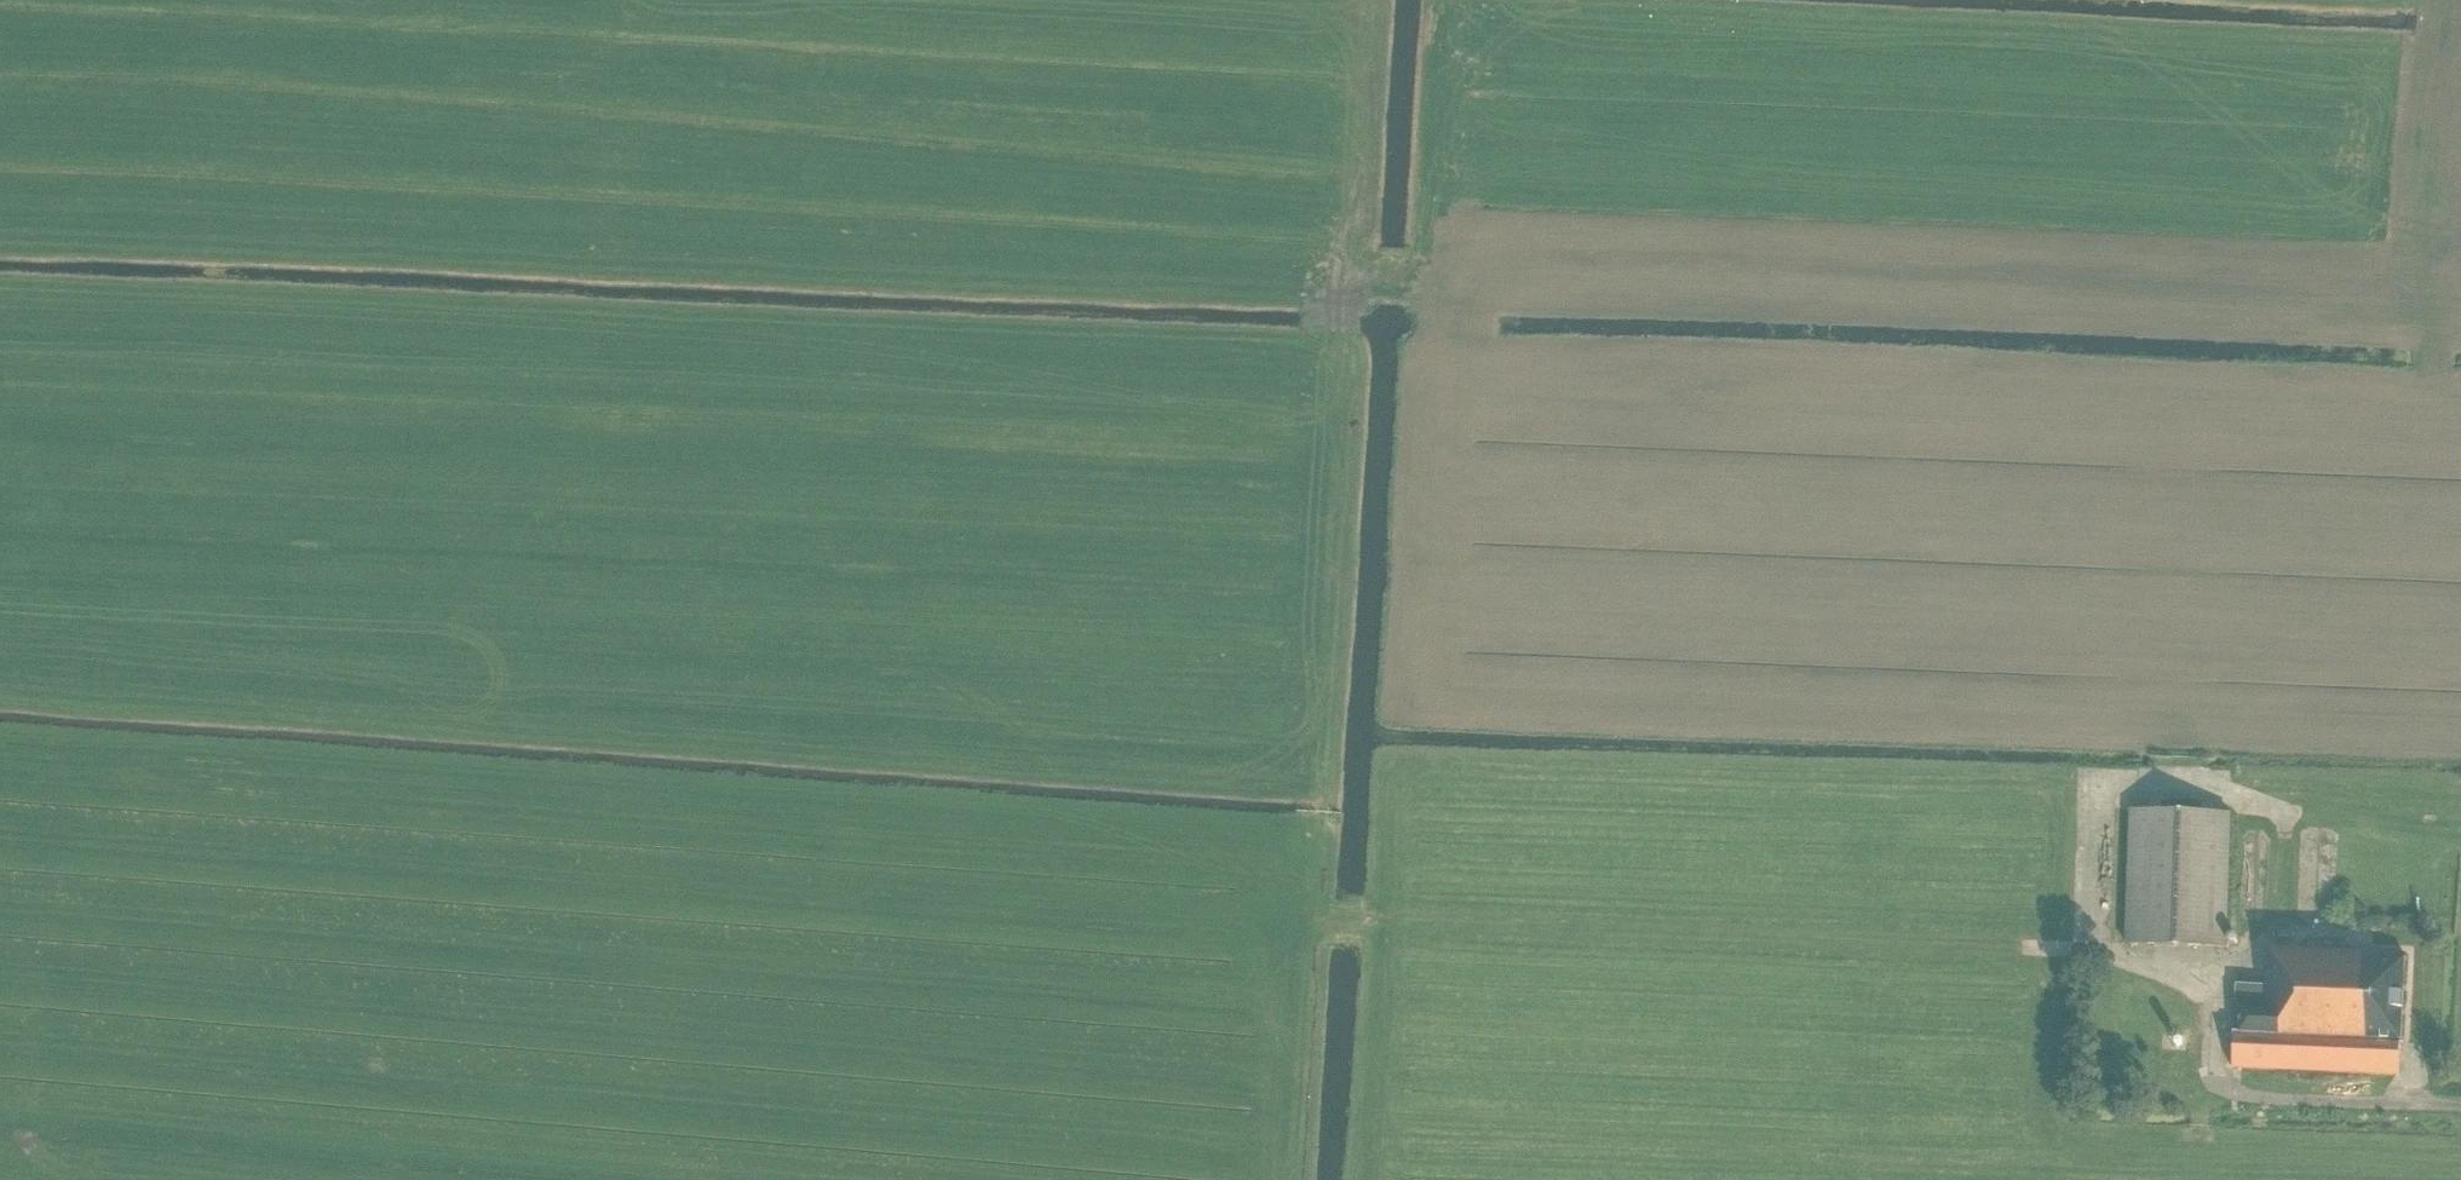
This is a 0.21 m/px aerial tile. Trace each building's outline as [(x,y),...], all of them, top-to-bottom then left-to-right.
[(2125,943),(2226,946),(2230,813),(2130,810),(2125,943)] [(2400,1042),(2401,1042),(2405,954),(2273,947),(2271,973),(2267,972),(2267,985),(2236,984),(2232,1067),(2399,1075),(2400,1042)]
